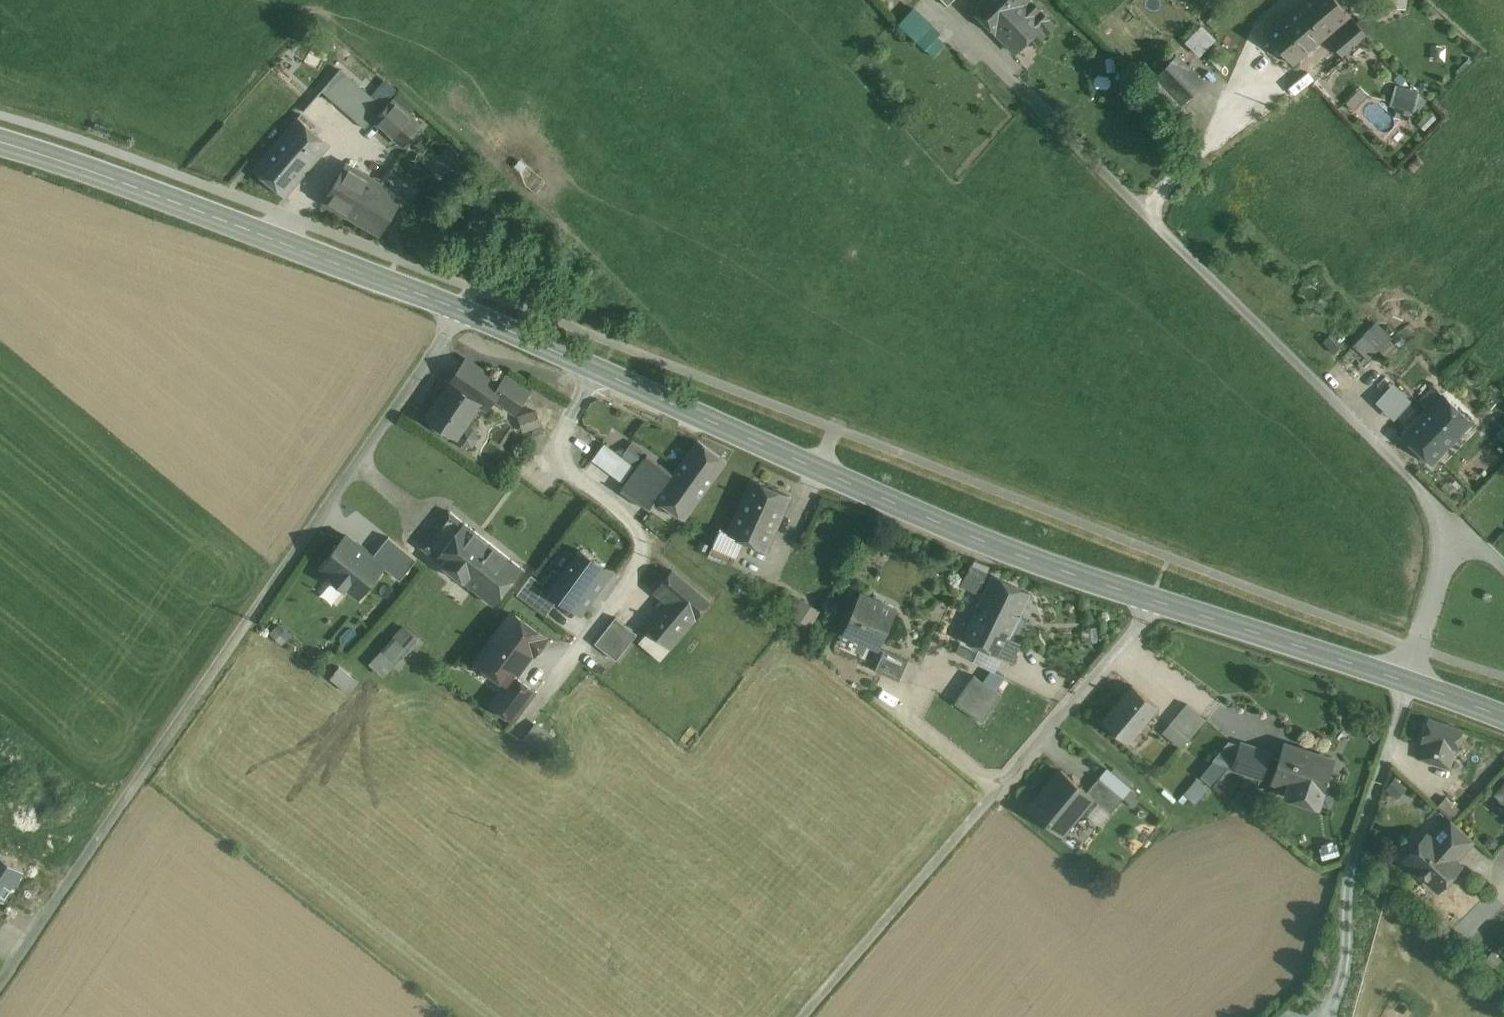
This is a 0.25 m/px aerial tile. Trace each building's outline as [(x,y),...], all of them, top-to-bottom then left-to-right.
[(968,5),(998,36),(999,35),(1016,52),(1031,37),(1045,24),(1036,15),(1041,9),(1032,0),(973,0),(968,5)] [(1299,7),(1324,36),(1349,15),(1337,0),(1307,0),(1299,7)] [(924,50),(943,32),(917,6),(898,25),(924,50)] [(1299,7),(1267,34),(1292,63),(1324,36),(1299,7)] [(1045,24),(1031,37),(1036,43),(1056,24),(1041,9),(1036,15),(1045,24)] [(1355,22),(1331,44),(1340,55),(1365,34),(1355,22)] [(1198,56),(1215,39),(1201,24),(1183,42),(1198,56)] [(1180,101),(1201,81),(1177,56),(1156,76),(1157,77),(1180,101)] [(1105,74),(1104,58),(1084,59),(1085,75),(1105,74)] [(384,108),(340,69),(321,90),(366,129),(374,119),(384,108)] [(1146,88),(1169,111),(1180,101),(1157,77),(1146,88)] [(1106,99),(1122,104),(1128,84),(1113,79),(1106,99)] [(1412,112),(1418,91),(1394,85),(1388,105),(1412,112)] [(420,125),(391,100),(384,108),(374,119),(403,145),(420,125)] [(298,118),(253,169),(286,198),(331,146),(298,118)] [(449,151),(433,161),(444,178),(459,168),(449,151)] [(403,196),(346,163),(323,202),(379,235),(403,196)] [(1355,374),(1390,339),(1372,321),(1337,357),(1355,374)] [(467,360),(451,384),(463,392),(479,369),(467,360)] [(501,384),(479,369),(463,392),(479,403),(479,404),(486,409),(494,397),(515,411),(527,393),(506,377),(501,384)] [(1395,417),(1412,397),(1392,380),(1375,399),(1395,417)] [(451,384),(450,383),(428,416),(431,419),(433,425),(447,435),(453,434),(457,436),(479,404),(479,403),(463,392),(451,384)] [(1427,410),(1442,394),(1433,386),(1418,401),(1427,410)] [(1478,414),(1449,387),(1442,394),(1471,422),(1478,414)] [(1471,422),(1442,394),(1427,410),(1403,435),(1432,462),(1471,422)] [(535,407),(517,414),(523,430),(541,423),(535,407)] [(1496,433),(1503,440),(1503,423),(1496,433)] [(621,452),(603,440),(591,458),(622,478),(643,446),(630,438),(621,452)] [(723,460),(698,442),(680,466),(705,485),(723,460)] [(668,473),(643,455),(619,488),(643,506),(668,473)] [(705,485),(680,466),(662,490),(687,509),(705,485)] [(789,496),(751,479),(728,531),(728,533),(743,540),(766,550),(789,496)] [(449,510),(421,546),(441,563),(470,527),(464,522),(449,510)] [(522,568),(470,527),(441,563),(493,604),(522,568)] [(743,540),(728,533),(728,531),(720,528),(709,552),(733,563),(743,540)] [(372,556),(345,534),(322,565),(335,576),(332,579),(344,589),(347,585),(361,597),(384,567),(385,566),(372,556)] [(389,536),(372,556),(385,566),(384,567),(400,579),(417,559),(389,536)] [(602,565),(581,550),(551,590),(580,612),(610,572),(602,565)] [(965,564),(961,587),(982,590),(986,568),(965,564)] [(711,600),(674,568),(656,589),(666,598),(670,593),(696,616),(696,617),(711,600)] [(993,574),(971,620),(1008,638),(1010,634),(1030,592),(993,574)] [(898,608),(862,592),(844,631),(880,648),(898,608)] [(666,598),(644,623),(670,646),(696,616),(670,593),(666,598)] [(784,613),(809,627),(820,608),(795,593),(784,613)] [(638,630),(617,613),(596,639),(617,656),(638,630)] [(516,615),(496,641),(493,638),(476,660),(507,682),(509,684),(515,676),(533,651),(534,653),(546,637),(516,615)] [(1008,638),(971,620),(962,638),(1010,661),(1020,639),(1010,634),(1008,638)] [(405,628),(393,641),(402,648),(414,635),(405,628)] [(909,659),(885,648),(875,669),(899,680),(909,659)] [(357,681),(339,666),(330,676),(349,692),(357,681)] [(988,668),(984,680),(999,685),(1003,673),(988,668)] [(973,674),(954,703),(982,722),(1002,694),(973,674)] [(535,691),(515,676),(509,684),(507,682),(491,704),(513,720),(535,691)] [(1134,688),(1106,722),(1103,720),(1102,721),(1128,742),(1129,741),(1126,739),(1154,705),(1157,707),(1158,706),(1132,685),(1131,686),(1134,688)] [(1205,719),(1187,704),(1170,723),(1189,738),(1205,719)] [(533,720),(523,737),(543,748),(553,730),(533,720)] [(1464,731),(1429,720),(1417,758),(1451,769),(1464,731)] [(1269,752),(1241,743),(1233,768),(1261,778),(1269,752)] [(1315,755),(1302,751),(1302,750),(1284,744),(1272,781),(1288,787),(1286,793),(1319,804),(1333,760),(1315,754),(1315,755)] [(1087,791),(1061,770),(1036,801),(1033,801),(1029,807),(1029,809),(1043,821),(1046,821),(1061,834),(1092,797),(1092,796),(1087,791)] [(1194,801),(1208,785),(1197,775),(1183,792),(1194,801)] [(1123,798),(1099,777),(1087,791),(1092,796),(1092,797),(1110,813),(1123,798)] [(1494,794),(1503,804),(1503,783),(1494,794)] [(1473,839),(1451,819),(1431,839),(1454,860),(1473,839)] [(1431,839),(1426,835),(1405,857),(1412,863),(1412,869),(1421,877),(1427,877),(1438,888),(1459,865),(1454,860),(1431,839)] [(2,899),(11,886),(10,885),(20,870),(22,871),(23,870),(0,855),(0,898),(2,899)]
